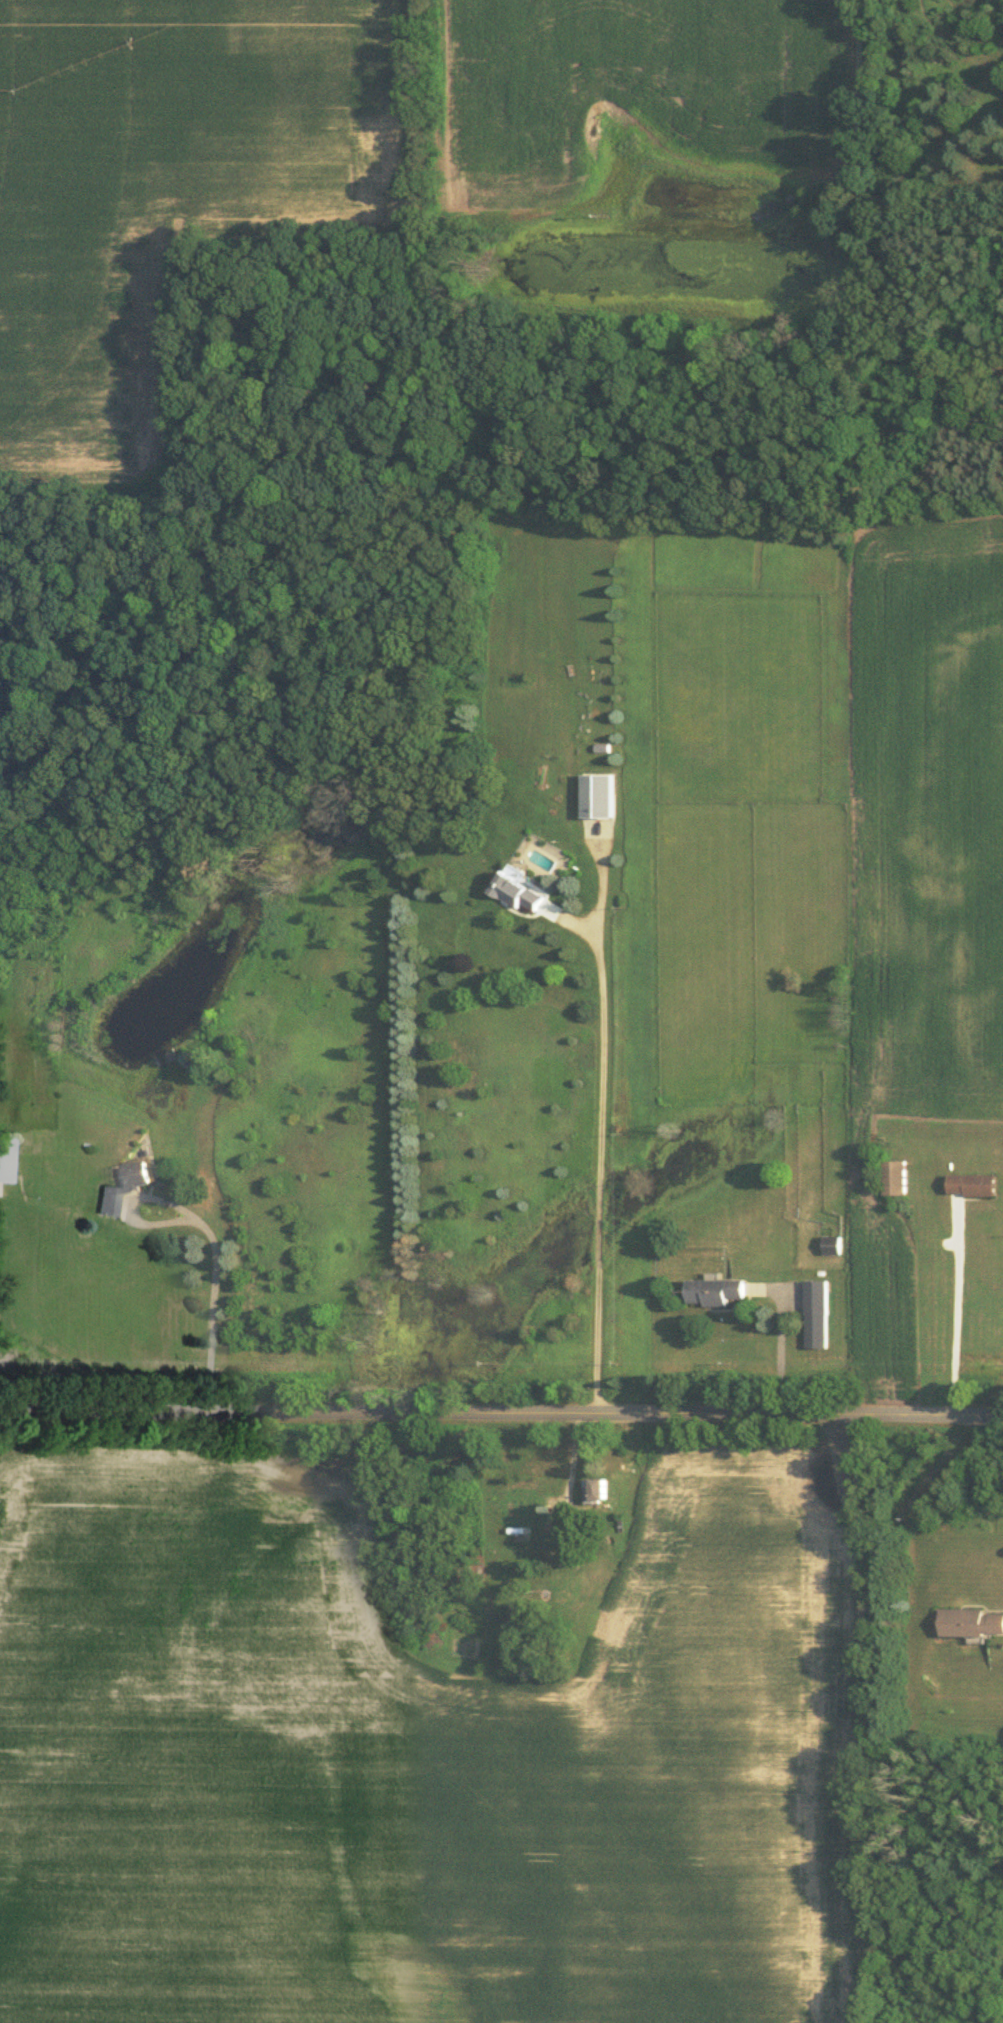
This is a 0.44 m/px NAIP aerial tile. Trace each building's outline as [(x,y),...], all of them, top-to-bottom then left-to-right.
[(615,773),(584,773),(585,816),(616,815),(615,773)] [(520,906),(523,901),(537,909),(546,894),(504,870),(492,890),(520,906)] [(9,1181),(11,1136),(0,1136),(0,1181),(9,1181)] [(94,1212),(114,1215),(117,1194),(143,1189),(144,1184),(152,1182),(148,1159),(147,1158),(111,1165),(115,1186),(98,1184),(94,1212)] [(884,1159),(884,1194),(906,1193),(906,1159),(884,1159)] [(996,1173),(949,1172),(948,1193),(996,1194),(996,1173)] [(841,1235),(824,1235),(824,1253),(841,1253),(841,1235)] [(746,1278),(690,1278),(690,1303),(730,1303),(730,1297),(746,1296),(746,1278)] [(806,1346),(828,1346),(829,1279),(807,1278),(806,1346)] [(610,1476),(594,1477),(594,1479),(587,1479),(588,1501),(610,1500),(610,1476)] [(532,1494),(510,1495),(510,1525),(532,1524),(532,1494)] [(984,1612),(984,1607),(942,1607),(942,1634),(1002,1634),(1002,1612),(984,1612)]
